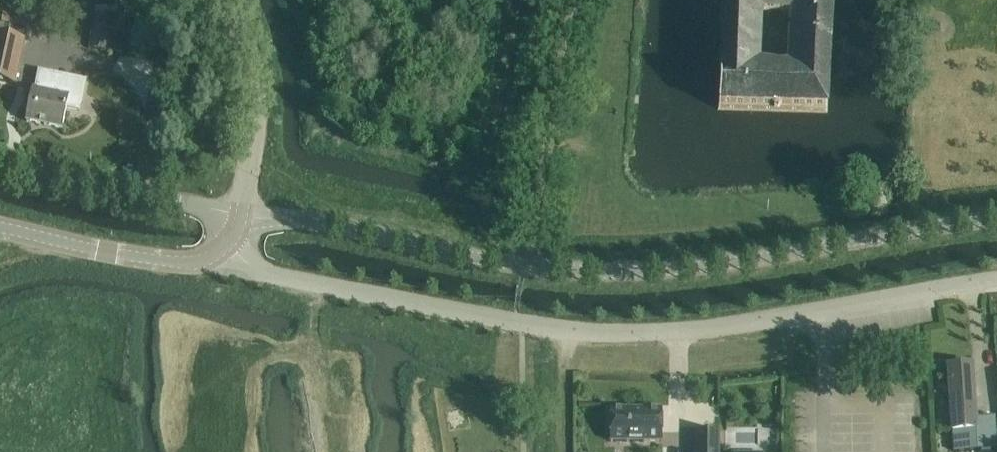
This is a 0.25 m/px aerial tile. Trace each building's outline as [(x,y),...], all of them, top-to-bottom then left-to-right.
[(719,108),(827,110),(833,1),(820,0),(783,0),(783,7),(784,7),(784,18),(790,18),(789,68),(761,67),(762,17),(772,18),(772,7),(774,7),(774,0),(723,0),(719,108)] [(88,48),(90,48),(109,52),(117,12),(96,8),(88,48)] [(3,12),(2,22),(10,23),(12,14),(3,12)] [(943,23),(935,23),(935,32),(944,31),(943,23)] [(14,84),(24,40),(0,35),(0,81),(14,84)] [(34,88),(27,121),(62,129),(67,107),(79,109),(84,82),(54,76),(53,79),(40,77),(37,89),(34,88)] [(975,419),(972,366),(949,367),(954,451),(996,450),(994,418),(975,419)] [(610,409),(610,442),(662,442),(663,410),(610,409)] [(720,440),(695,440),(695,451),(720,451),(720,440)]
